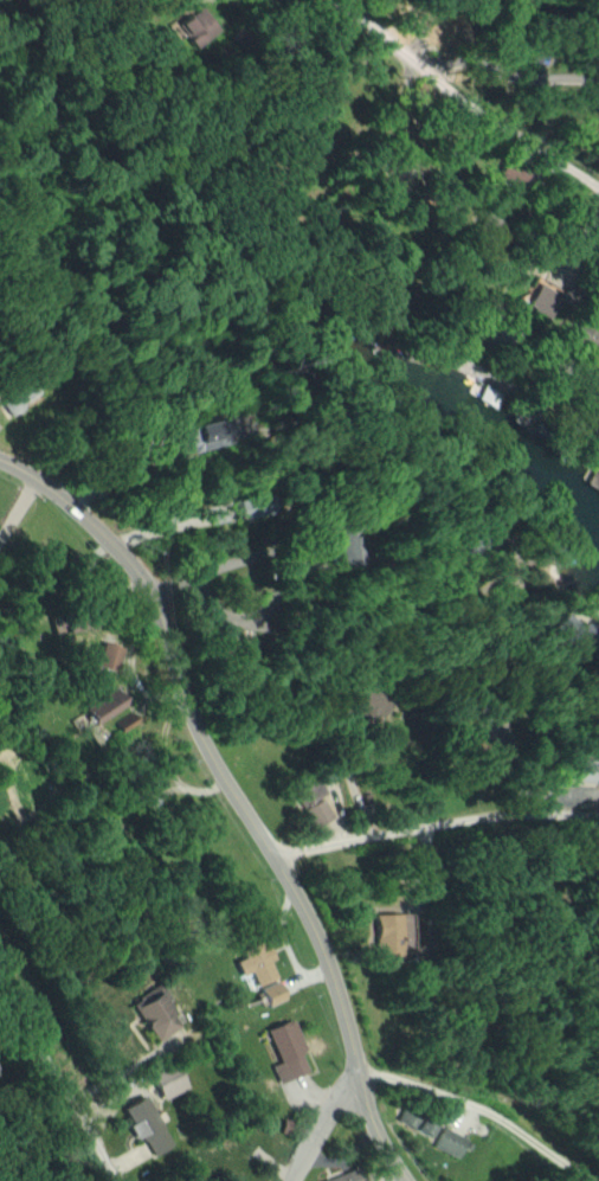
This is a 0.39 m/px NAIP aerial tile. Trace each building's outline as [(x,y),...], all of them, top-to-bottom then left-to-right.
[(179,26),(197,50),(222,30),(204,7),(179,26)] [(531,172),(506,162),(500,177),(525,187),(531,172)] [(528,307),(551,318),(562,295),(539,285),(528,307)] [(3,402),(12,422),(35,411),(31,400),(39,396),(34,388),(3,402)] [(359,531),(331,535),(336,568),(363,565),(359,531)] [(578,652),(592,636),(565,612),(550,628),(578,652)] [(96,666),(116,672),(124,648),(104,642),(96,666)] [(86,705),(95,723),(129,706),(121,688),(86,705)] [(565,781),(593,784),(595,761),(567,759),(565,781)] [(323,796),(317,781),(294,790),(301,805),(323,796)] [(302,810),(313,829),(333,818),(322,799),(302,810)] [(375,915),(377,956),(407,955),(406,914),(375,915)] [(257,987),(277,979),(271,961),(275,960),(269,944),(234,957),(241,976),(251,972),(257,987)] [(270,1007),(287,998),(278,981),(261,990),(270,1007)] [(156,1043),(182,1029),(159,988),(134,1002),(156,1043)] [(267,1031),(280,1063),(271,1067),(279,1084),(312,1069),(291,1021),(267,1031)] [(154,1075),(165,1100),(191,1089),(180,1064),(154,1075)] [(152,1159),(175,1147),(149,1097),(126,1109),(152,1159)] [(418,1118),(401,1111),(396,1122),(414,1128),(418,1118)] [(416,1130),(428,1137),(434,1126),(423,1120),(416,1130)] [(466,1142),(440,1128),(431,1146),(457,1159),(466,1142)] [(360,1171),(319,1180),(363,1180),(360,1171)]
